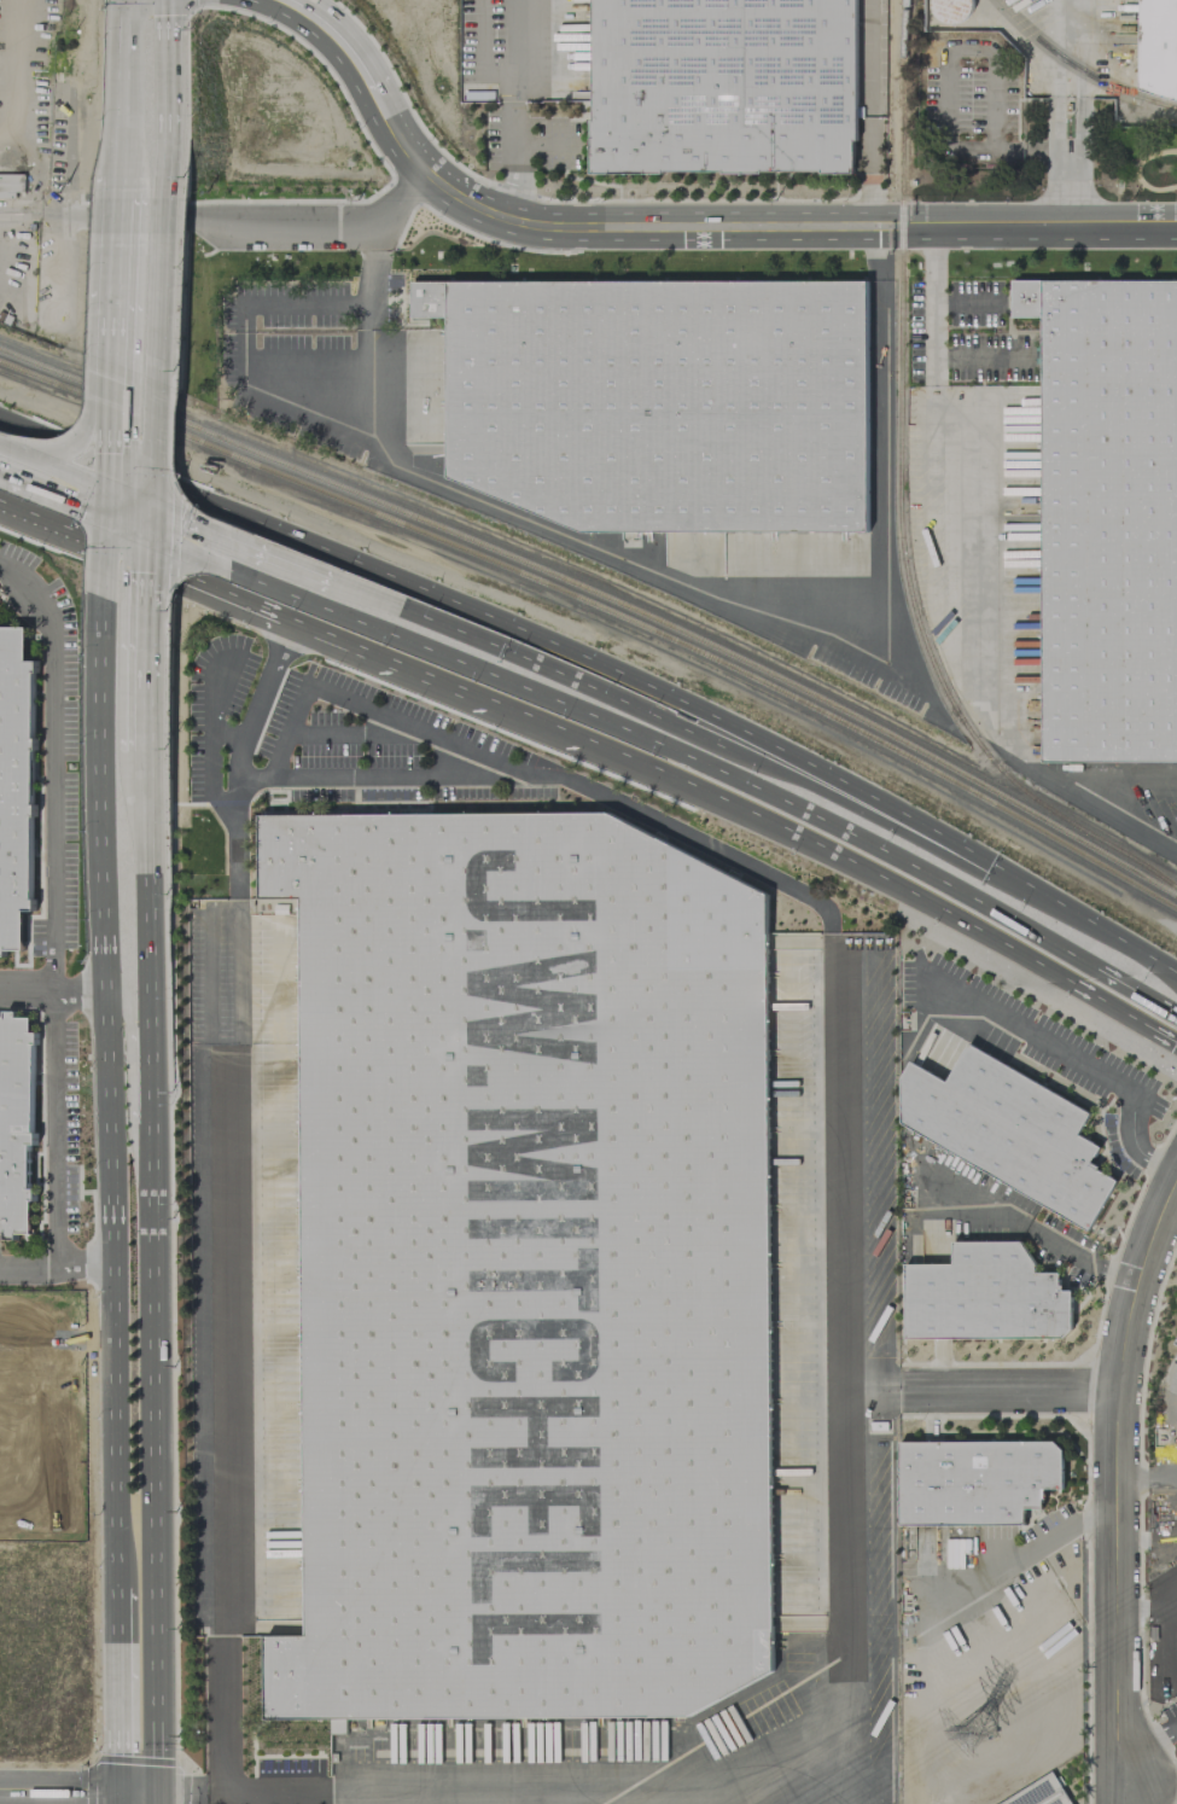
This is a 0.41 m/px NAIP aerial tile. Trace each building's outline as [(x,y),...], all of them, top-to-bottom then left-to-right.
[(591,172),(855,172),(855,0),(591,0),(591,172)] [(1140,88),(1141,0),(1176,0),(1176,98),(1154,93),(1140,88)] [(1104,79),(1133,79),(1133,61),(1104,62),(1104,79)] [(22,173),(0,173),(0,195),(23,195),(22,173)] [(1010,279),(1176,278),(1176,763),(1041,763),(1041,315),(1010,315),(1010,279)] [(866,285),(868,530),(582,530),(448,478),(445,281),(866,285)] [(469,488),(461,509),(594,559),(597,548),(581,543),(585,532),(469,488)] [(4,955),(4,949),(21,949),(22,911),(31,911),(33,660),(25,660),(25,627),(0,627),(0,955),(4,955)] [(260,816),(605,816),(762,891),(769,1664),(680,1719),(264,1719),(264,1640),(298,1640),(303,896),(260,896),(260,816)] [(4,1233),(4,1239),(17,1240),(17,1233),(32,1233),(32,1188),(28,1188),(29,1143),(32,1143),(34,1031),(30,1031),(30,1017),(15,1016),(15,1010),(4,1010),(3,1016),(0,1016),(0,1233),(4,1233)] [(901,1122),(902,1078),(910,1063),(948,1084),(971,1046),(1088,1113),(1077,1134),(1101,1147),(1091,1163),(1100,1166),(1097,1170),(1118,1181),(1089,1232),(901,1122)] [(904,1264),(905,1338),(1062,1338),(1071,1329),(1072,1291),(1060,1291),(1060,1273),(1036,1273),(1036,1263),(1021,1241),(954,1241),(954,1264),(904,1264)] [(897,1441),(897,1525),(1025,1525),(1025,1512),(1043,1512),(1043,1492),(1061,1492),(1061,1449),(1053,1441),(897,1441)] [(345,1733),(345,1718),(329,1718),(329,1733),(345,1733)]
